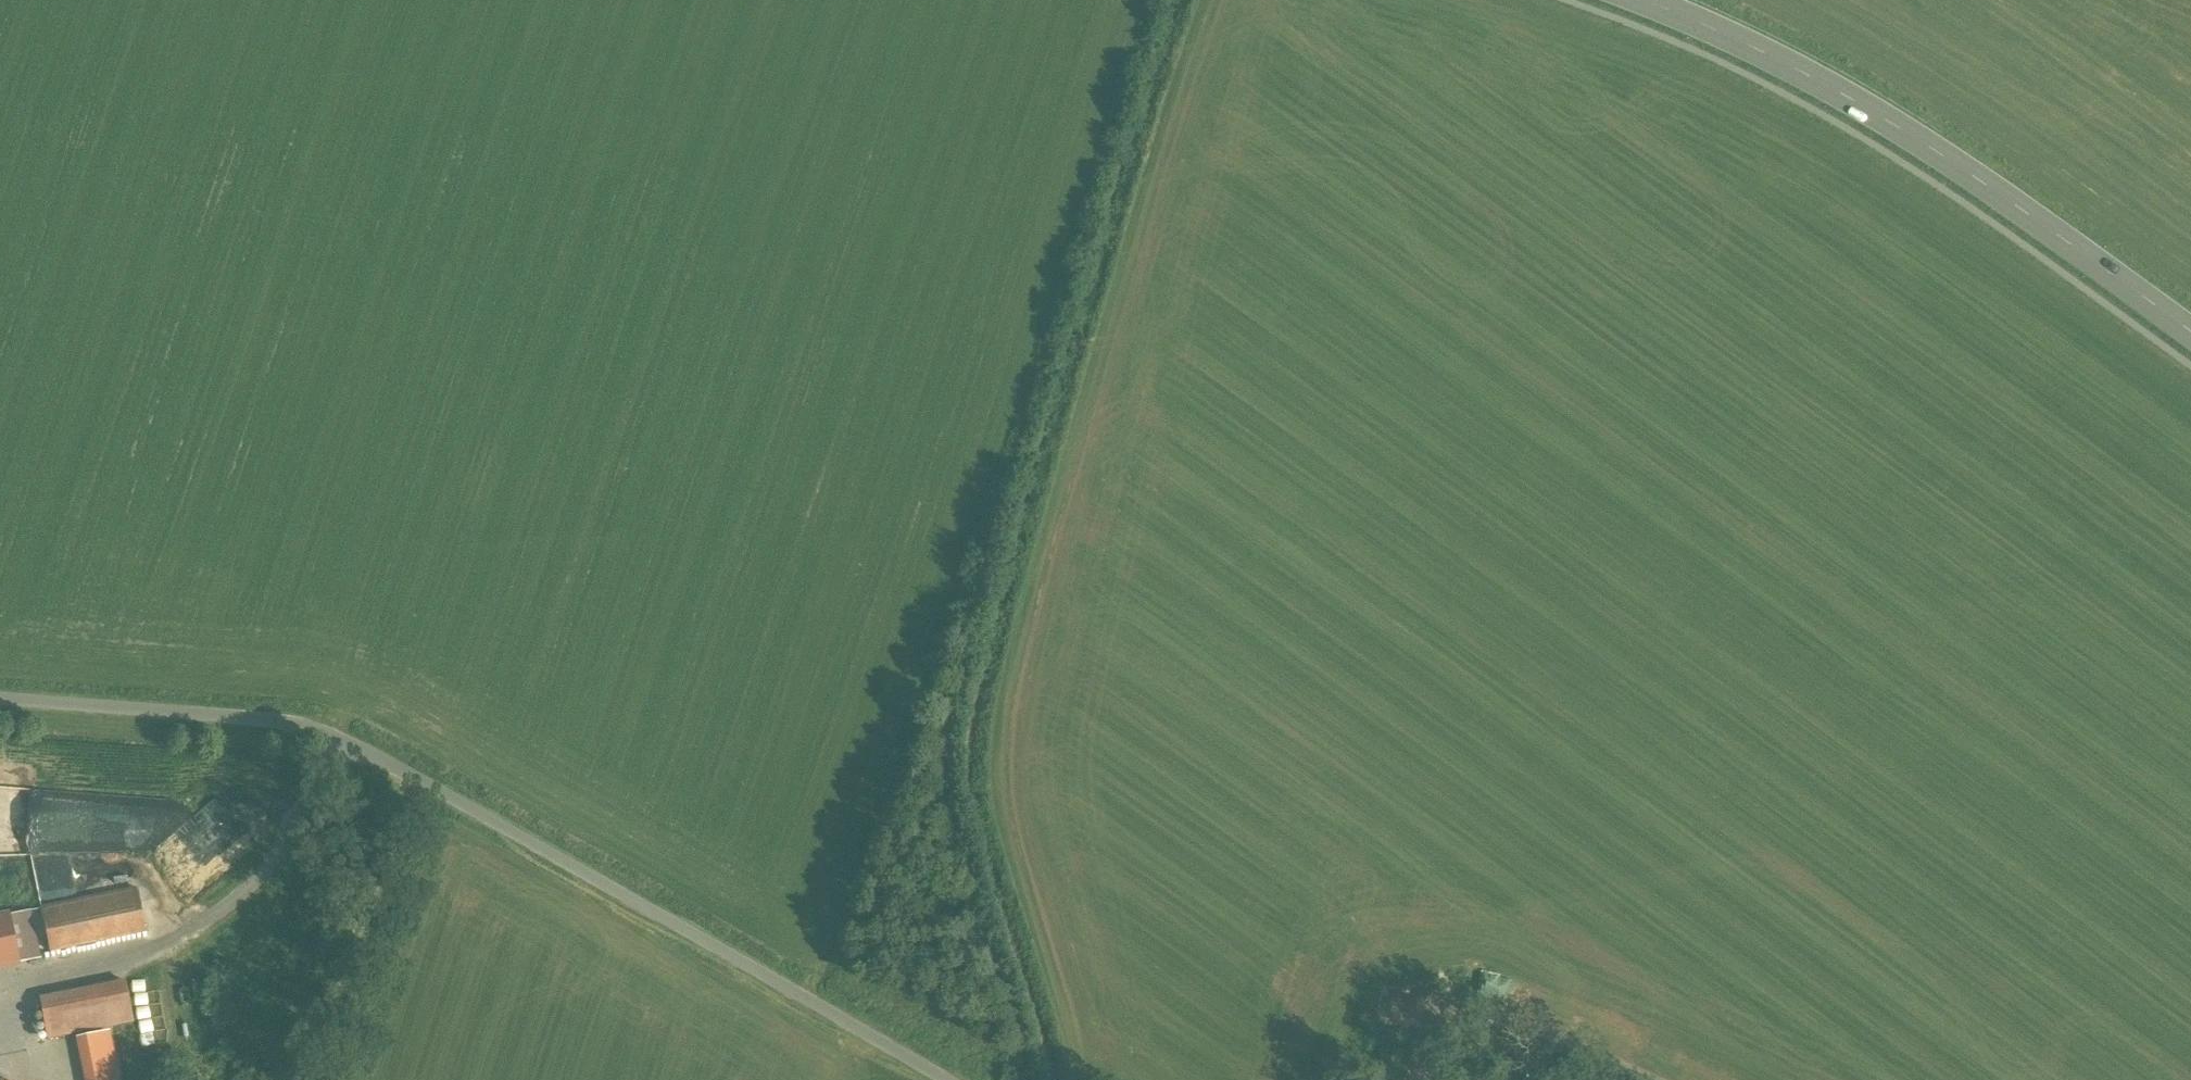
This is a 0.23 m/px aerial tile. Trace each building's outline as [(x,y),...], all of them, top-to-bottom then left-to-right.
[(136,888),(41,908),(49,950),(112,937),(106,911),(140,904),(136,888)] [(140,904),(106,911),(112,937),(145,930),(140,904)] [(0,916),(0,965),(19,961),(9,914),(0,916)] [(125,981),(40,998),(47,1037),(133,1019),(125,981)] [(1380,1002),(1425,1016),(1431,996),(1386,982),(1380,1002)] [(82,1058),(87,1079),(115,1079),(109,1052),(82,1058)]
